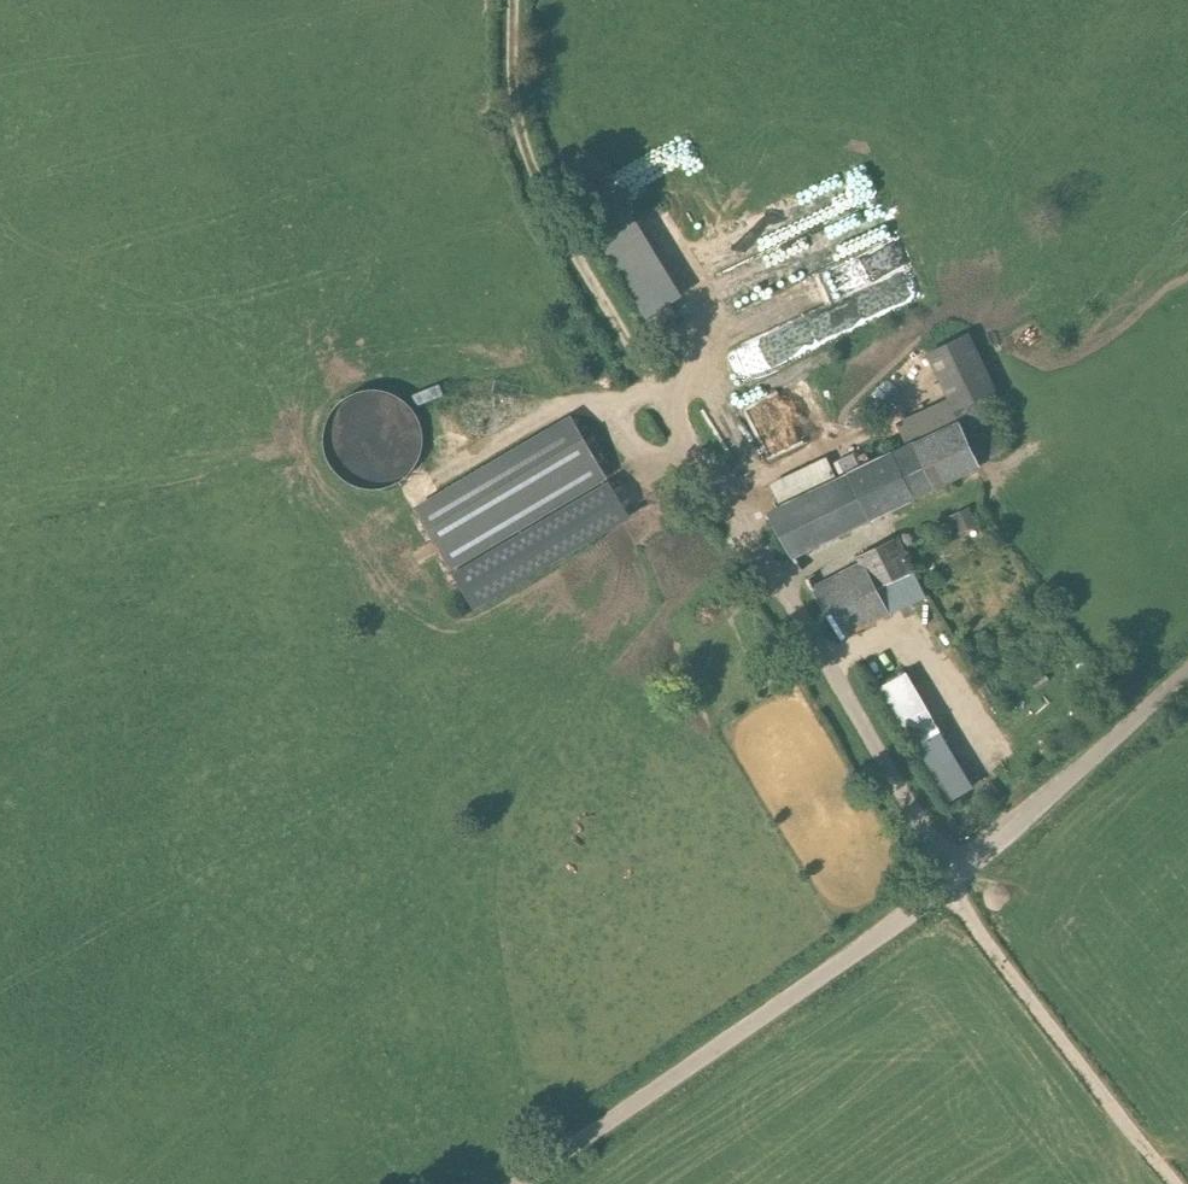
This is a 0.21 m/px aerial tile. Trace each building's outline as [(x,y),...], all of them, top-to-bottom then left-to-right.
[(771,213),(780,234),(793,228),(796,236),(864,205),(850,176),(771,213)] [(636,220),(602,239),(647,317),(680,298),(636,220)] [(899,233),(833,262),(848,295),(746,339),(758,368),(910,303),(897,274),(914,267),(899,233)] [(970,339),(928,357),(952,411),(994,394),(970,339)] [(426,470),(433,454),(435,441),(428,417),(417,404),(398,394),(380,392),(367,395),(347,408),(337,425),(334,442),(336,457),(345,473),(347,476),(364,488),(381,492),(404,488),(419,479),(426,470)] [(415,504),(470,599),(622,512),(567,417),(415,504)] [(793,560),(978,470),(957,427),(771,517),(793,560)] [(969,508),(951,516),(959,534),(977,526),(969,508)] [(896,549),(813,590),(837,639),(920,597),(896,549)] [(904,677),(877,694),(944,804),(971,788),(904,677)]
